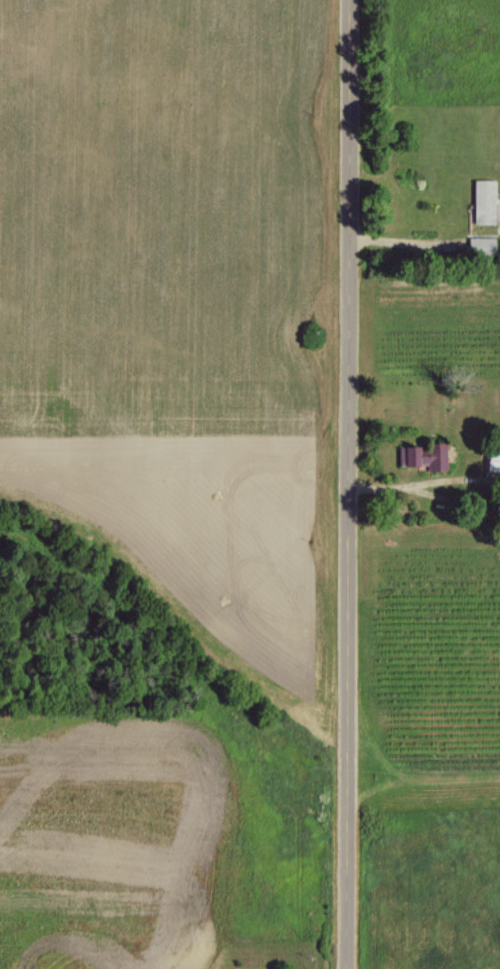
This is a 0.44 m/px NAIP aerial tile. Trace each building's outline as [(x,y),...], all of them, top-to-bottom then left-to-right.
[(494,223),(494,179),(473,179),(472,223),(494,223)] [(494,237),(468,237),(468,254),(494,254),(494,237)] [(445,469),(444,442),(428,443),(428,447),(398,447),(398,465),(426,464),(426,470),(445,469)] [(499,470),(499,450),(487,449),(486,469),(499,470)]
